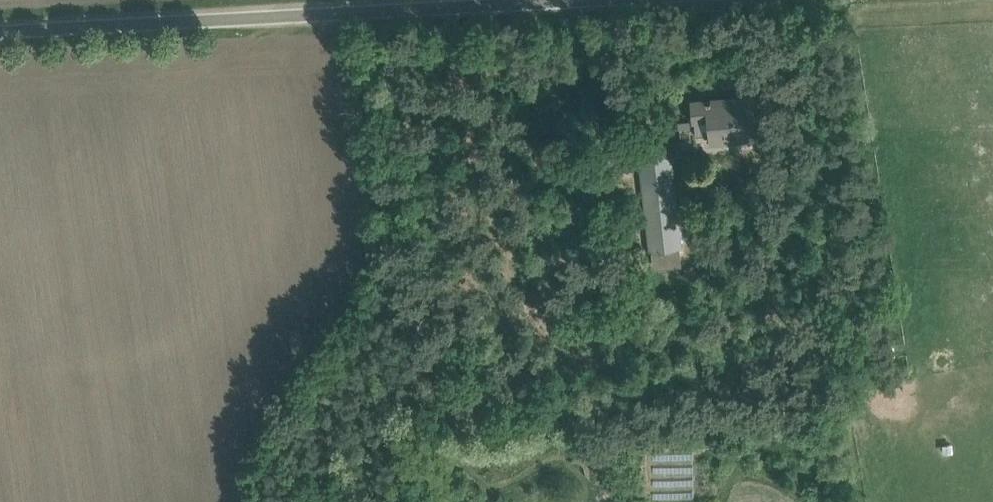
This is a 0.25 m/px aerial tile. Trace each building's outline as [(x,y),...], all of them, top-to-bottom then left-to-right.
[(729,102),(729,98),(692,102),(694,120),(696,135),(710,134),(711,142),(760,136),(756,99),(729,102)] [(674,176),(643,179),(651,269),(682,266),(674,176)]
